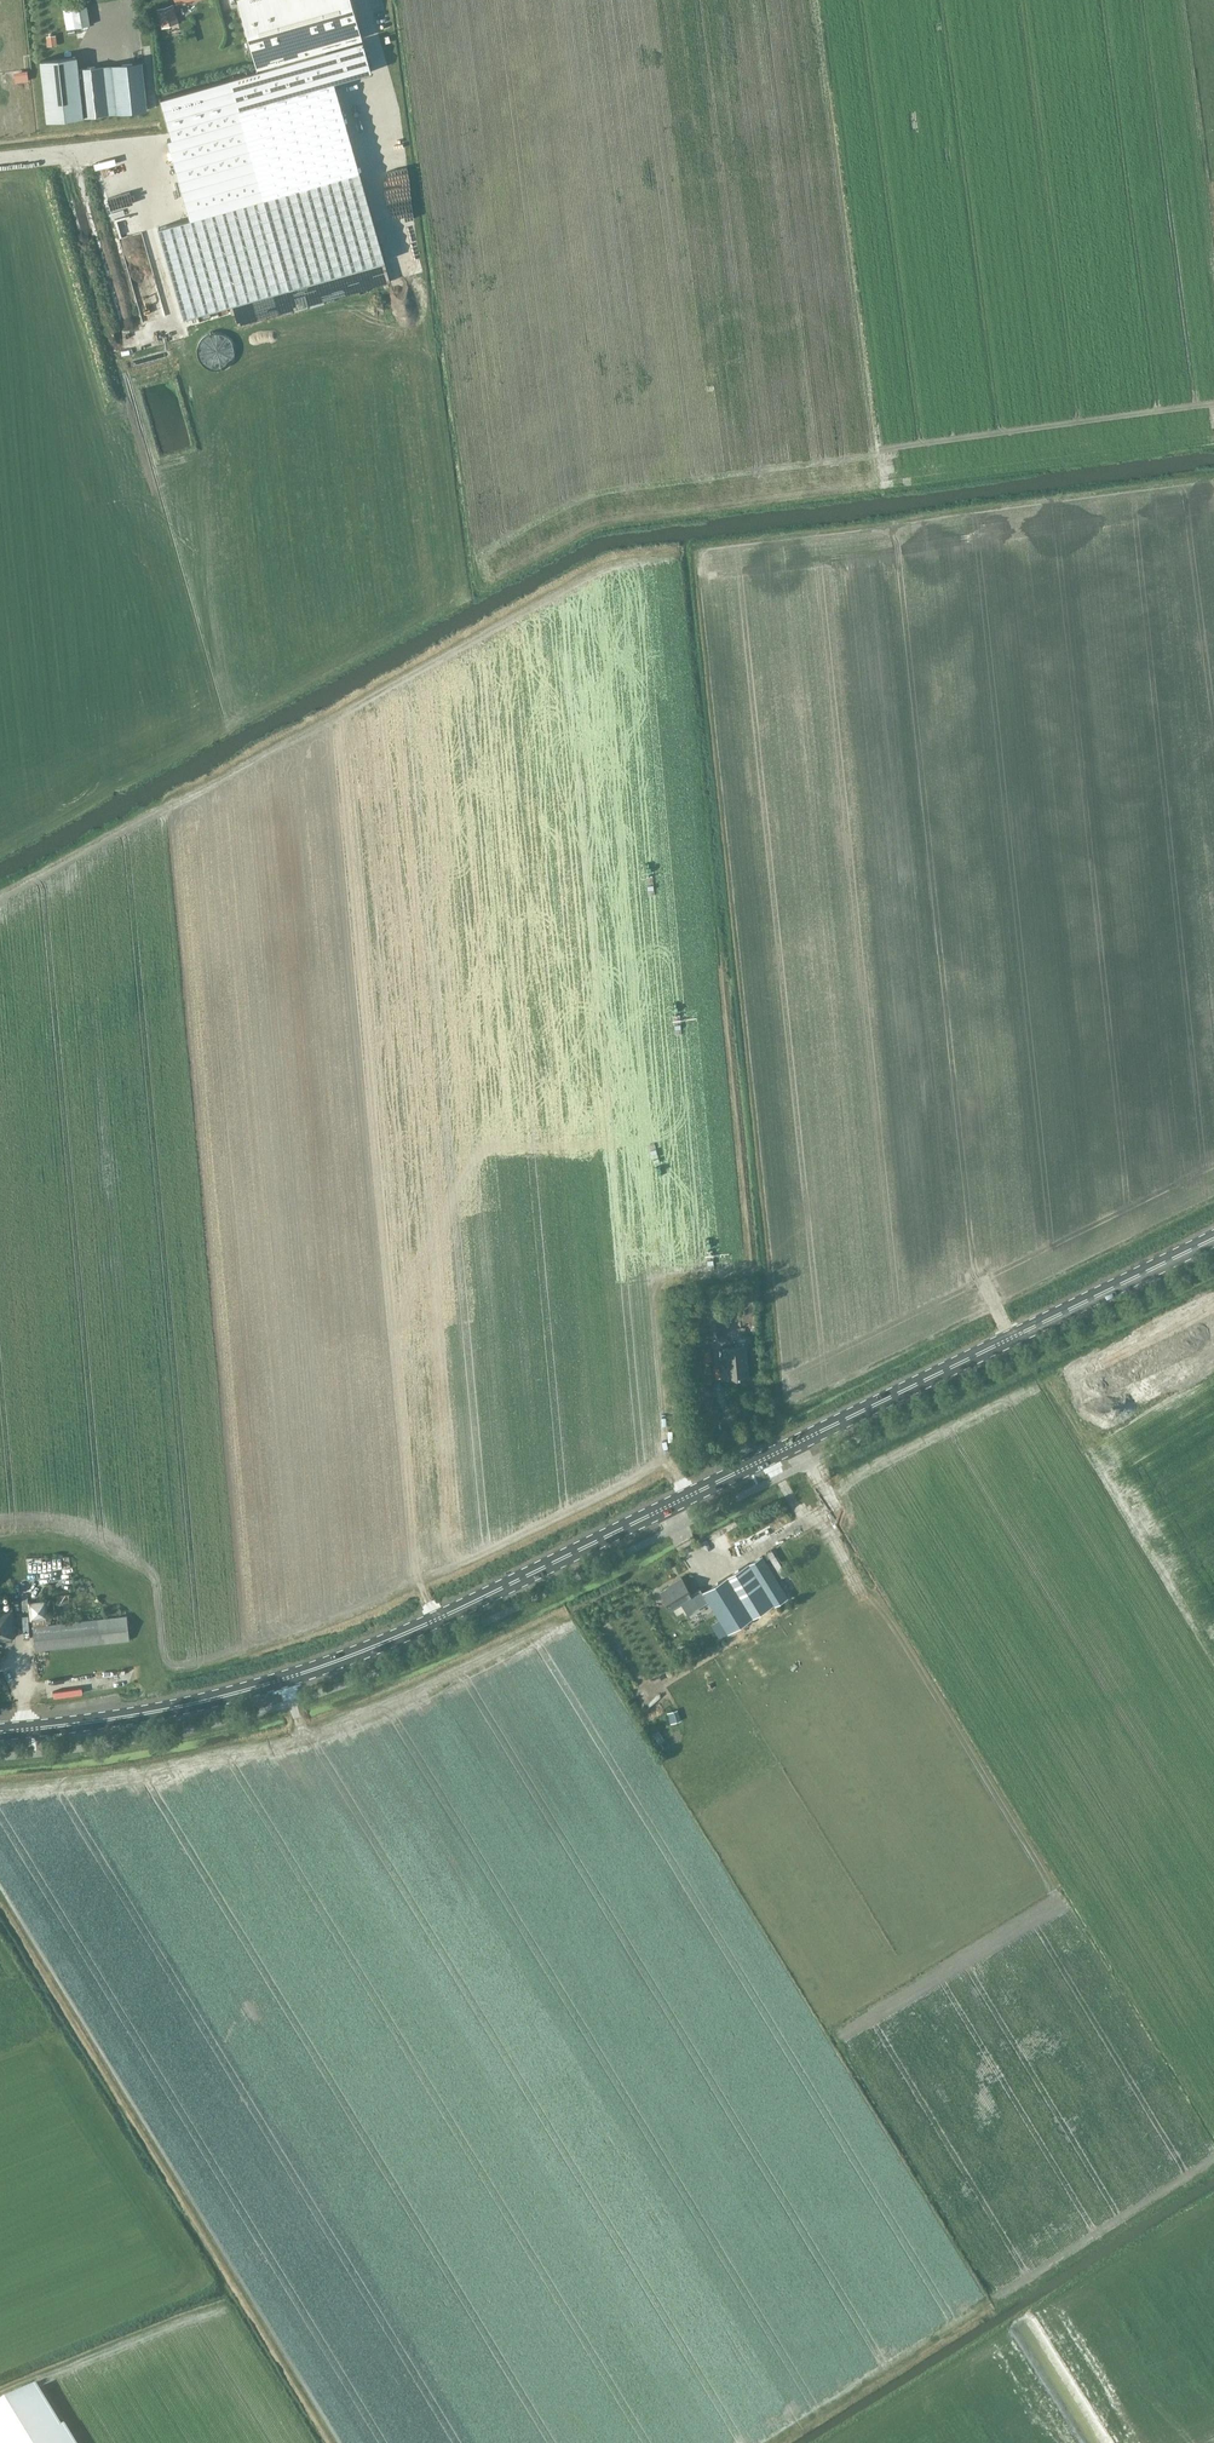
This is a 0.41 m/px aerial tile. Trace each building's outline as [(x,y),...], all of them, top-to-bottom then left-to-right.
[(351,0),(238,0),(256,66),(361,36),(351,0)] [(156,8),(162,27),(179,22),(173,4),(156,8)] [(72,8),(63,9),(66,29),(75,27),(85,26),(89,25),(86,6),(72,8)] [(56,36),(46,37),(47,46),(57,45),(56,36)] [(189,220),(157,229),(183,319),(385,261),(345,119),(339,100),(334,82),(372,72),(363,40),(258,70),(229,78),(159,98),(171,139),(166,140),(189,220)] [(142,62),(78,69),(76,57),(40,60),(47,121),(147,110),(142,62)] [(728,1305),(724,1305),(723,1306),(722,1297),(703,1298),(704,1307),(707,1335),(726,1333),(726,1328),(730,1327),(728,1305)] [(748,1311),(733,1312),(736,1338),(750,1337),(748,1311)] [(724,1378),(748,1376),(745,1346),(725,1348),(727,1367),(723,1367),(724,1378)] [(754,1618),(774,1606),(788,1597),(762,1554),(748,1563),(749,1565),(729,1577),(754,1618)] [(728,1634),(754,1618),(729,1577),(705,1591),(703,1588),(691,1595),(681,1578),(672,1583),(673,1585),(661,1593),(671,1610),(684,1602),(691,1613),(708,1602),(728,1634)] [(786,1580),(781,1583),(789,1594),(793,1592),(786,1580)] [(47,1599),(28,1601),(31,1620),(32,1620),(33,1626),(35,1650),(100,1643),(130,1639),(127,1615),(98,1619),(77,1621),(47,1624),(46,1618),(49,1617),(47,1599)] [(15,1637),(12,1607),(0,1608),(0,1640),(7,1640),(7,1637),(15,1637)] [(627,1651),(631,1648),(623,1635),(619,1638),(627,1651)] [(0,2407),(0,2442),(73,2442),(63,2426),(60,2428),(34,2386),(0,2407)]
